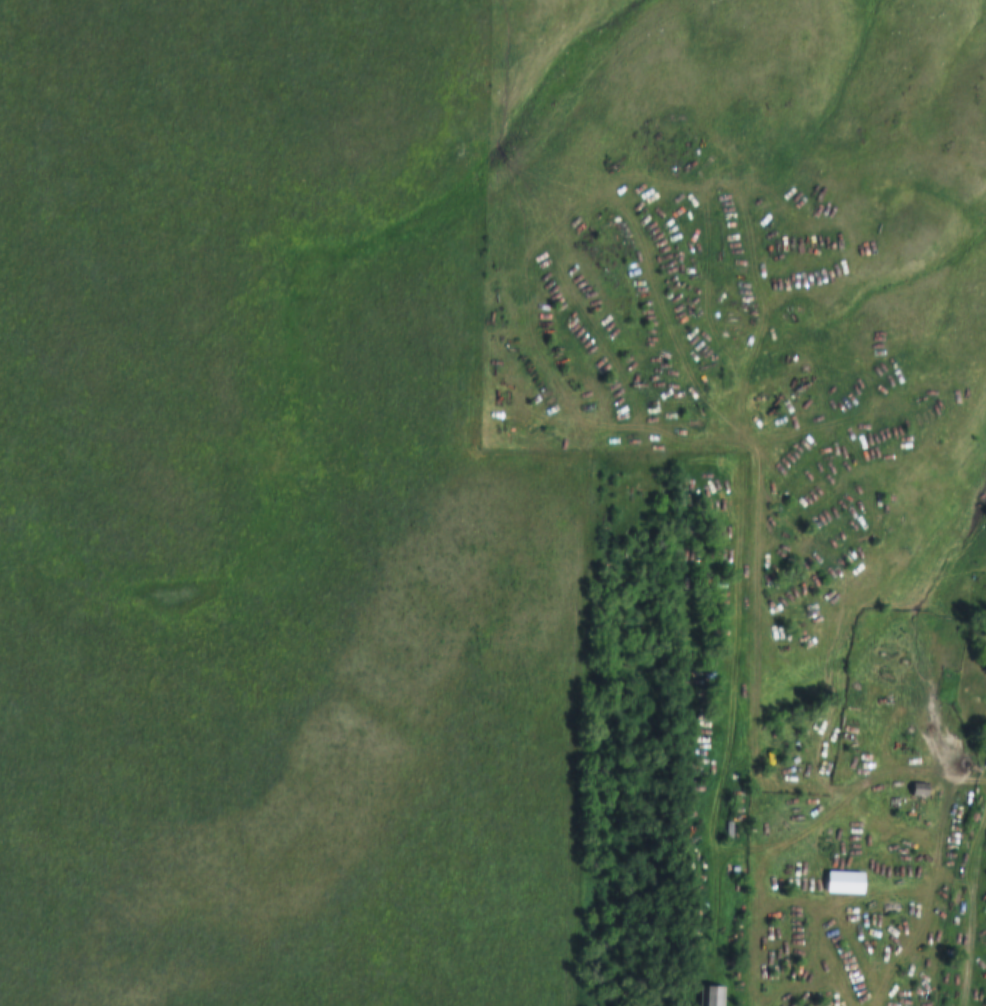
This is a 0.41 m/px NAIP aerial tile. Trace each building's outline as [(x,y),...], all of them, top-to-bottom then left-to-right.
[(924,785),(910,785),(909,797),(924,797),(924,785)] [(859,894),(859,874),(823,874),(823,894),(859,894)] [(698,988),(698,1005),(720,1005),(720,988),(698,988)]
